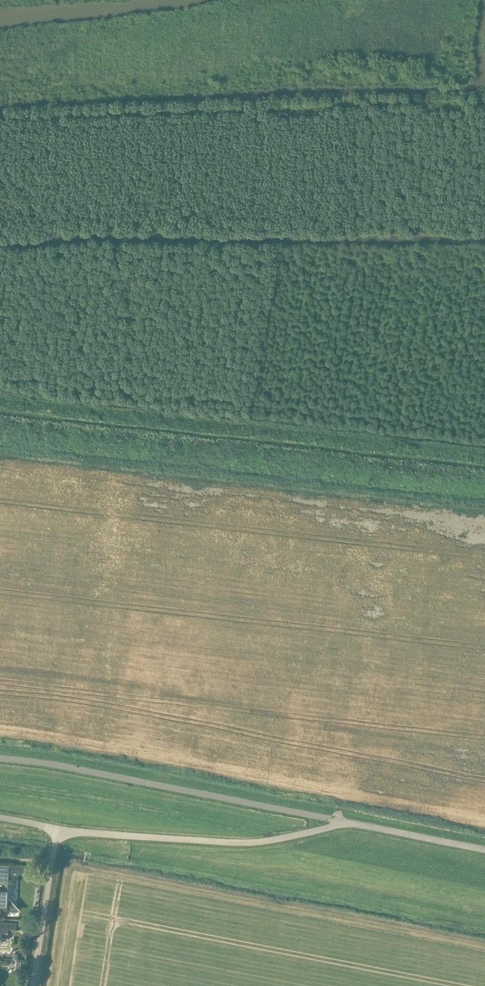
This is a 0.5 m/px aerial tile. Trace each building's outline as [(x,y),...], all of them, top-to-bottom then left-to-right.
[(9,864),(0,864),(0,909),(6,909),(7,909),(21,910),(8,895),(8,885),(9,864)] [(16,923),(0,922),(0,943),(1,943),(1,935),(7,936),(8,930),(15,931),(16,923)]
